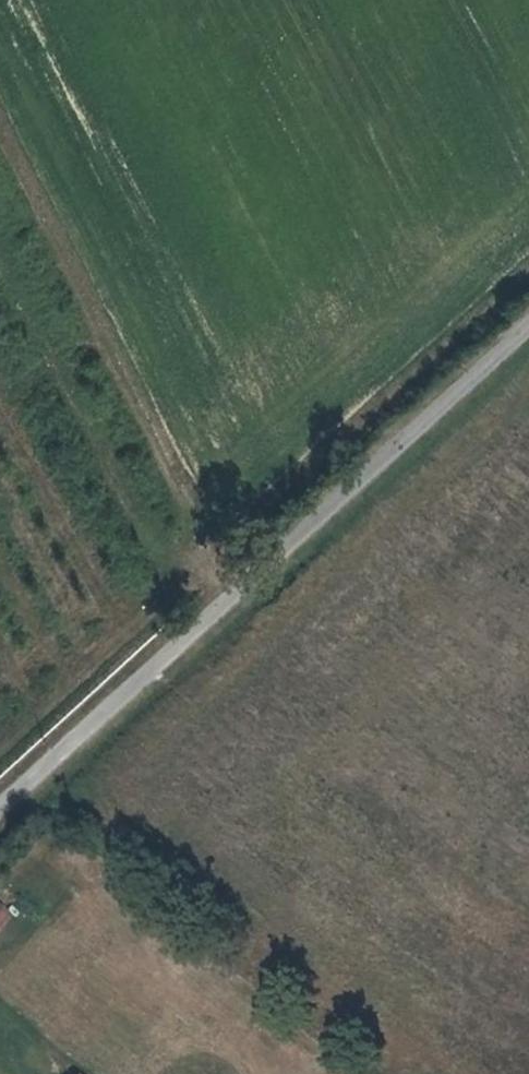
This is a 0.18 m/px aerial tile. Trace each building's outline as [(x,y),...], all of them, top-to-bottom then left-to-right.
[(11,914),(0,905),(0,927),(11,914)] [(91,1060),(76,1073),(104,1073),(91,1060)]
